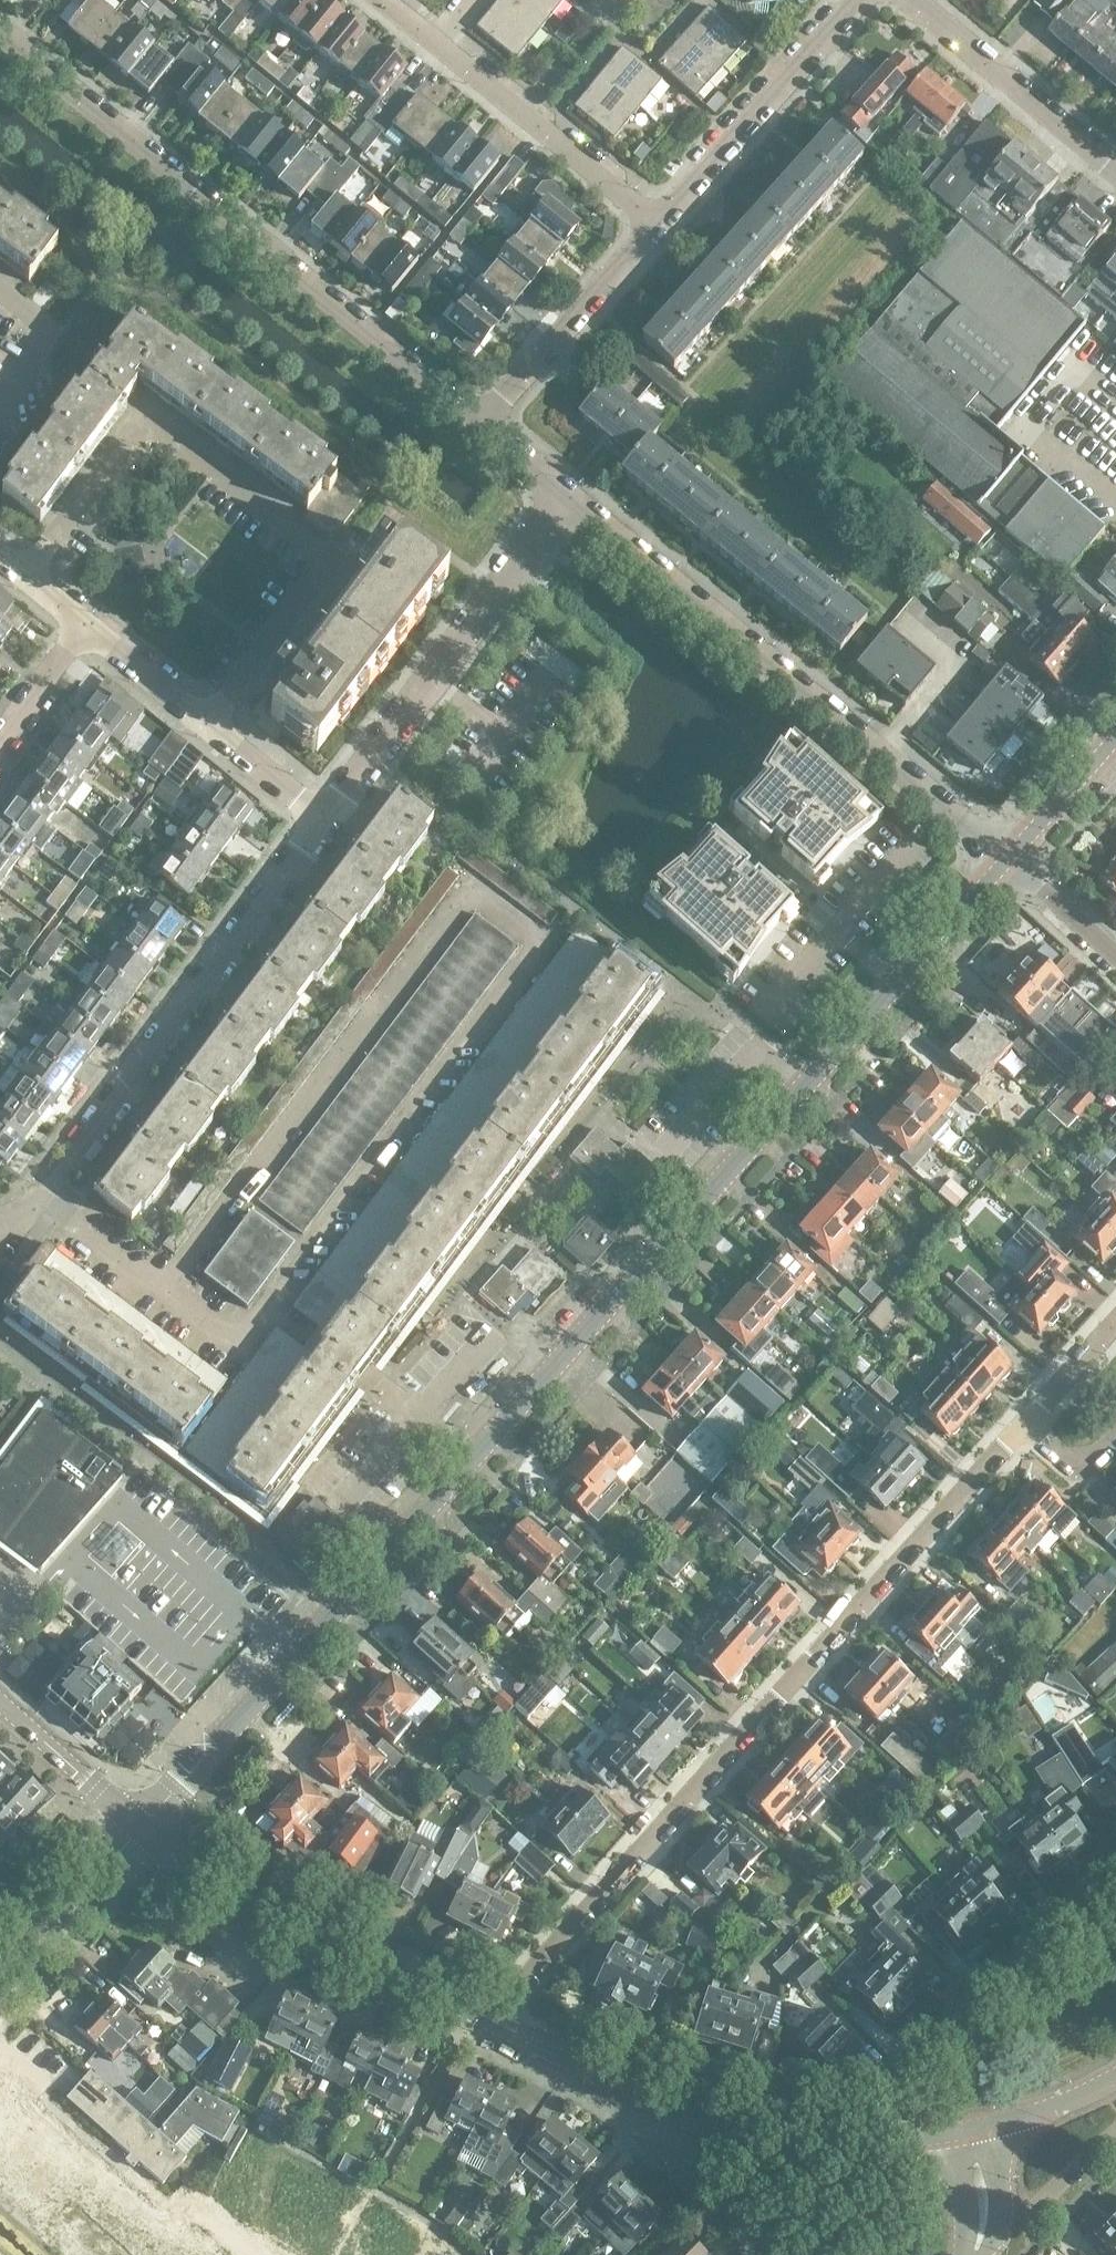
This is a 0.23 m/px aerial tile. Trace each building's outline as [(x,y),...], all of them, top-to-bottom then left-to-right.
[(72,3),(81,11),(66,30),(87,47),(112,15),(105,9),(101,14),(89,4),(92,1),(91,0),(92,0),(73,0),(71,3),(72,3)] [(156,2),(153,0),(141,0),(139,3),(149,11),(156,2)] [(232,13),(233,14),(218,32),(227,40),(258,3),(259,3),(261,0),(273,10),(270,14),(277,20),(293,0),(242,0),(232,13)] [(220,4),(232,13),(242,0),(223,0),(220,4)] [(319,0),(293,0),(277,20),(285,26),(288,23),(300,32),(324,4),(319,0)] [(501,0),(500,0),(476,30),(516,61),(540,31),(501,0)] [(562,0),(501,0),(540,31),(564,1),(562,0)] [(1042,10),(1054,20),(1071,0),(1039,0),(1036,4),(1042,10)] [(1072,52),(1101,17),(1080,0),(1078,0),(1050,33),(1072,52)] [(161,21),(168,12),(156,2),(149,11),(161,21)] [(343,20),(324,4),(300,32),(312,42),(309,46),(317,52),(343,20)] [(706,5),(679,35),(720,68),(745,40),(706,5)] [(1110,49),(1115,42),(1115,34),(1108,27),(1113,22),(1104,14),(1101,17),(1072,52),(1093,69),(1110,49)] [(112,15),(87,47),(107,63),(129,36),(117,26),(120,22),(112,15)] [(363,36),(343,20),(317,52),(325,58),(328,55),(340,65),(363,36)] [(720,68),(679,35),(656,62),(695,97),(720,68)] [(129,36),(107,63),(127,80),(152,48),(145,42),(141,46),(129,36)] [(383,52),(363,36),(340,65),(352,75),(349,78),(357,85),(383,52)] [(152,48),(127,80),(147,96),(163,78),(173,86),(198,55),(187,46),(171,65),(170,64),(168,67),(157,58),(160,54),(152,48)] [(662,81),(621,48),(597,78),(638,111),(662,81)] [(1093,69),(1114,87),(1115,84),(1115,53),(1110,49),(1093,69)] [(404,69),(383,52),(357,85),(365,91),(368,88),(379,97),(377,99),(378,100),(362,119),(363,120),(358,127),(368,135),(398,98),(388,89),(404,69)] [(198,55),(173,86),(183,94),(176,102),(196,119),(222,88),(214,82),(211,86),(199,76),(202,73),(202,72),(208,64),(198,55)] [(897,55),(852,104),(842,116),(860,132),(899,89),(906,95),(920,78),(914,73),(916,71),(897,55)] [(267,73),(274,64),(264,56),(257,65),(267,73)] [(267,73),(279,83),(286,74),(274,64),(267,73)] [(255,88),(263,79),(253,71),(246,80),(255,88)] [(287,89),(299,75),(294,71),(282,86),(287,89)] [(925,73),(920,78),(906,95),(918,105),(912,112),(916,115),(900,134),(910,142),(926,122),(930,126),(935,120),(946,129),(965,107),(925,73)] [(638,111),(597,78),(573,108),(614,141),(638,111)] [(267,97),(275,88),(263,79),(255,88),(267,97)] [(222,88),(196,119),(216,135),(238,109),(227,99),(230,95),(222,88)] [(305,89),(297,98),(307,106),(314,97),(305,89)] [(408,106),(398,98),(368,135),(369,136),(357,150),(365,156),(382,135),(384,137),(383,138),(399,150),(406,141),(410,145),(437,112),(416,95),(408,106)] [(307,106),(319,116),(326,106),(314,97),(307,106)] [(295,120),(303,111),(293,103),(286,112),(295,120)] [(238,109),(216,135),(237,152),(262,120),(254,114),(251,119),(238,109)] [(307,130),(315,121),(303,111),(295,120),(307,130)] [(437,112),(410,145),(418,152),(421,148),(433,158),(457,129),(437,112)] [(262,120),(237,152),(257,168),(278,141),(267,132),(271,127),(262,120)] [(984,123),(955,159),(945,151),(920,180),(921,181),(914,189),(923,197),(928,192),(955,214),(956,214),(1012,146),(984,123)] [(457,129),(433,158),(434,158),(427,166),(441,177),(445,173),(450,178),(477,145),(457,129)] [(830,131),(642,341),(673,369),(861,159),(830,131)] [(345,157),(351,151),(329,133),(323,139),(345,157)] [(278,141),(257,168),(277,184),(302,153),(294,147),(291,151),(278,141)] [(477,145),(450,178),(458,184),(461,180),(472,189),(470,192),(472,194),(498,162),(477,145)] [(1066,191),(1012,146),(956,214),(1000,250),(1010,259),(1066,191)] [(302,153),(277,184),(297,201),(304,192),(315,201),(340,170),(329,161),(322,170),(321,169),(318,173),(307,164),(310,159),(302,153)] [(525,167),(514,158),(488,190),(499,199),(525,167)] [(340,170),(315,201),(325,209),(309,228),(330,245),(356,213),(349,206),(344,212),(332,202),(335,199),(334,198),(359,168),(349,159),(340,170)] [(403,194),(411,185),(401,178),(394,187),(403,194)] [(534,194),(546,204),(545,205),(548,207),(539,219),(534,215),(528,223),(560,249),(577,229),(566,220),(573,211),(573,201),(551,184),(542,185),(534,194)] [(403,194),(416,204),(423,195),(411,185),(403,194)] [(499,199),(488,190),(482,197),(493,207),(499,199)] [(1078,200),(1078,201),(1066,191),(1010,259),(1010,260),(1060,302),(1061,301),(1080,277),(1089,267),(1081,261),(1110,227),(1078,200)] [(392,209),(400,200),(390,192),(382,201),(392,209)] [(404,219),(412,210),(400,200),(392,209),(404,219)] [(26,281),(29,284),(58,246),(33,228),(37,224),(26,216),(23,220),(0,203),(0,261),(26,281)] [(445,229),(452,220),(441,210),(434,219),(445,229)] [(356,213),(330,245),(350,261),(372,234),(360,224),(364,219),(356,213)] [(474,229),(463,220),(455,230),(466,239),(474,229)] [(560,249),(528,223),(522,231),(526,234),(516,247),(544,269),(560,249)] [(422,233),(434,243),(441,234),(429,224),(422,233)] [(902,292),(916,304),(932,284),(1045,377),(1084,327),(962,224),(902,292)] [(466,239),(455,230),(449,237),(461,246),(466,239)] [(372,234),(350,261),(370,277),(396,245),(388,239),(384,244),(372,234)] [(396,245),(370,277),(391,294),(416,263),(414,262),(411,266),(400,257),(404,252),(396,245)] [(544,269),(516,247),(506,259),(502,256),(496,263),(528,289),(544,269)] [(1115,249),(1096,273),(1100,276),(1091,286),(1080,277),(1061,301),(1115,347),(1115,250),(1115,249)] [(442,269),(431,260),(423,270),(434,279),(442,269)] [(528,289),(496,263),(489,271),(494,275),(484,287),(512,309),(528,289)] [(434,279),(423,270),(399,299),(410,309),(434,279)] [(1105,527),(1093,511),(996,436),(1045,377),(932,284),(916,304),(902,292),(827,382),(1006,531),(1004,532),(1061,580),(1105,527)] [(512,309),(484,287),(474,299),(470,295),(464,302),(456,295),(455,297),(495,329),(512,309)] [(495,329),(455,297),(450,303),(458,309),(457,311),(461,314),(452,326),(449,324),(448,325),(461,335),(452,346),(470,360),(495,329)] [(40,525),(41,524),(127,409),(122,406),(136,388),(133,386),(137,382),(308,510),(303,516),(333,539),(366,495),(365,495),(370,488),(362,482),(357,488),(312,454),(315,450),(305,442),(302,447),(255,412),(258,407),(248,400),(244,404),(198,369),(201,364),(191,356),(187,361),(134,321),(109,354),(113,357),(106,366),(103,363),(71,405),(67,402),(59,412),(64,415),(29,462),(25,459),(17,469),(21,472),(3,497),(40,525)] [(689,399),(634,350),(625,359),(680,408),(689,399)] [(839,655),(865,622),(649,443),(661,429),(605,382),(578,415),(632,460),(621,474),(839,655)] [(1075,606),(975,518),(979,514),(956,495),(937,480),(911,510),(931,526),(931,524),(943,534),(942,535),(952,544),(969,559),(965,564),(1033,624),(1020,638),(1030,647),(1022,655),(1057,686),(1096,642),(1066,616),(1075,606)] [(401,545),(297,684),(290,679),(272,703),(271,703),(269,703),(267,703),(266,704),(265,705),(265,707),(265,708),(265,710),(266,710),(264,714),(271,719),(317,753),(447,580),(401,545)] [(993,621),(928,564),(911,584),(976,641),(993,621)] [(1112,567),(1095,586),(1115,605),(1115,571),(1112,567)] [(0,595),(0,619),(11,604),(0,595)] [(12,630),(0,621),(0,646),(12,630)] [(905,708),(936,670),(887,630),(886,630),(856,667),(905,708)] [(860,633),(853,642),(861,649),(868,640),(860,633)] [(1005,669),(990,688),(1027,719),(1043,700),(1005,669)] [(990,688),(975,705),(1013,737),(1027,719),(990,688)] [(95,693),(78,715),(109,738),(126,716),(95,693)] [(975,705),(961,723),(999,754),(1013,737),(975,705)] [(109,738),(78,715),(62,736),(98,763),(107,750),(103,746),(109,738)] [(961,723),(945,741),(983,773),(999,754),(961,723)] [(98,763),(62,736),(46,758),(77,781),(84,771),(89,775),(98,763)] [(148,766),(161,776),(164,779),(180,791),(196,769),(180,757),(182,756),(165,744),(148,766)] [(872,819),(793,749),(745,802),(739,797),(727,811),(764,844),(781,825),(785,828),(773,841),(782,849),(794,836),(803,845),(795,854),(793,857),(794,861),(796,864),(816,882),(872,819)] [(77,781),(46,758),(30,779),(66,806),(75,794),(70,790),(77,781)] [(206,777),(196,789),(212,800),(204,810),(236,835),(253,813),(221,788),(206,777)] [(66,806),(30,779),(14,801),(45,824),(52,814),(57,818),(66,806)] [(399,796),(97,1198),(130,1223),(149,1199),(153,1202),(161,1192),(157,1188),(191,1142),(196,1145),(203,1136),(199,1133),(235,1085),(239,1088),(247,1078),(243,1074),(278,1028),(282,1031),(290,1020),(287,1017),(322,970),(325,973),(333,962),(330,960),(365,913),(369,916),(377,905),(374,902),(408,856),(411,859),(419,848),(415,846),(433,822),(399,796)] [(14,801),(0,819),(0,824),(33,849),(43,837),(38,833),(45,824),(14,801)] [(122,803),(117,810),(128,819),(134,812),(122,803)] [(123,827),(128,819),(117,810),(111,818),(123,827)] [(204,810),(198,819),(188,831),(220,856),(236,835),(204,810)] [(157,820),(145,811),(129,832),(141,841),(157,820)] [(195,816),(185,829),(188,831),(198,819),(195,816)] [(0,824),(0,858),(13,867),(20,858),(25,861),(33,849),(0,824)] [(185,829),(176,841),(179,843),(188,831),(185,829)] [(188,831),(179,843),(172,852),(204,877),(220,856),(188,831)] [(701,851),(653,905),(732,976),(788,912),(769,895),(765,893),(761,893),(758,895),(750,905),(740,896),(752,883),(743,875),(731,888),(727,885),(744,866),(707,833),(695,846),(701,851)] [(464,845),(456,857),(463,862),(471,851),(464,845)] [(90,846),(84,853),(96,862),(102,854),(90,846)] [(471,851),(463,862),(470,868),(479,856),(471,851)] [(204,877),(172,852),(155,874),(187,898),(204,877)] [(91,870),(96,862),(84,853),(79,861),(91,870)] [(479,856),(470,868),(477,873),(486,861),(479,856)] [(0,858),(0,884),(13,867),(0,858)] [(486,861),(477,873),(485,878),(493,867),(486,861)] [(1102,881),(1115,894),(1115,866),(1102,881)] [(104,867),(92,883),(104,891),(115,876),(104,867)] [(493,867),(485,878),(492,884),(500,872),(493,867)] [(447,869),(442,875),(454,884),(458,878),(447,869)] [(500,872),(492,884),(499,889),(508,878),(500,872)] [(442,875),(437,882),(449,891),(454,884),(442,875)] [(508,878),(499,889),(506,894),(515,883),(508,878)] [(437,882),(431,889),(443,898),(449,891),(437,882)] [(515,883),(506,894),(513,900),(522,888),(515,883)] [(522,888),(513,900),(520,905),(529,894),(522,888)] [(58,889),(52,896),(64,905),(70,898),(58,889)] [(431,889),(426,897),(438,905),(443,898),(431,889)] [(529,894),(520,905),(528,911),(536,899),(529,894)] [(52,896),(46,904),(58,913),(64,905),(52,896)] [(426,897),(421,904),(432,913),(438,905),(426,897)] [(536,899),(528,911),(535,916),(543,904),(536,899)] [(77,903),(71,910),(82,919),(88,911),(77,903)] [(152,903),(136,925),(168,949),(185,927),(152,903)] [(421,904),(415,911),(427,920),(432,913),(421,904)] [(543,904),(535,916),(542,921),(551,910),(543,904)] [(71,910),(65,918),(77,927),(82,919),(71,910)] [(551,910),(542,921),(549,927),(558,915),(551,910)] [(415,911),(410,918),(422,927),(427,920),(415,911)] [(476,915),(467,927),(474,932),(483,920),(476,915)] [(410,918),(405,925),(416,934),(422,927),(410,918)] [(483,920),(474,932),(481,937),(490,926),(483,920)] [(168,949),(136,925),(135,926),(133,924),(124,936),(126,938),(120,947),(152,971),(168,949)] [(405,925),(399,932),(411,941),(416,934),(405,925)] [(490,926),(481,937),(489,943),(498,932),(490,926)] [(467,927),(459,937),(481,954),(489,943),(481,937),(474,932),(467,927)] [(293,1308),(319,1327),(370,1365),(655,988),(577,930),(293,1308)] [(26,932),(20,939),(32,949),(38,941),(26,932)] [(399,932),(394,939),(406,948),(411,941),(399,932)] [(498,932),(489,943),(496,949),(505,937),(498,932)] [(459,937),(450,949),(472,966),(481,954),(459,937)] [(505,937),(496,949),(503,954),(512,943),(505,937)] [(26,956),(32,949),(20,939),(14,947),(26,956)] [(394,939),(388,946),(400,955),(406,948),(394,939)] [(489,943),(481,954),(503,971),(511,960),(503,954),(496,949),(489,943)] [(512,943),(503,954),(511,960),(520,949),(512,943)] [(44,946),(39,953),(50,962),(56,954),(44,946)] [(388,946),(383,954),(395,962),(400,955),(388,946)] [(152,971),(120,947),(113,956),(110,954),(101,966),(136,992),(152,971)] [(450,949),(442,960),(464,977),(472,966),(450,949)] [(39,953),(33,961),(45,970),(50,962),(39,953)] [(383,954),(378,961),(389,970),(395,962),(383,954)] [(481,954),(472,966),(495,982),(503,971),(481,954)] [(1016,977),(1099,1052),(1115,1034),(1115,1032),(1072,992),(1070,994),(1061,985),(1062,984),(1034,957),(1016,977)] [(442,960),(433,971),(456,988),(464,977),(442,960)] [(378,961),(372,968),(384,977),(389,970),(378,961)] [(136,992),(101,966),(92,979),(94,981),(88,990),(120,1014),(136,992)] [(472,966),(464,977),(486,993),(495,982),(472,966)] [(372,968),(367,975),(379,984),(384,977),(372,968)] [(433,971),(425,982),(447,999),(456,988),(433,971)] [(367,975),(362,982),(373,991),(379,984),(367,975)] [(22,976),(6,996),(18,1005),(34,985),(22,976)] [(464,977),(456,988),(478,1004),(486,993),(464,977)] [(1099,1052),(1016,977),(998,996),(1037,1031),(1027,1042),(1071,1083),(1099,1052)] [(362,982),(356,989),(368,998),(373,991),(362,982)] [(425,982),(417,993),(439,1010),(447,999),(425,982)] [(456,988),(447,999),(470,1015),(478,1004),(456,988)] [(356,989),(351,996),(363,1005),(368,998),(356,989)] [(120,1014),(88,990),(80,1000),(78,998),(69,1010),(104,1035),(120,1014)] [(417,993),(409,1004),(431,1021),(439,1010),(417,993)] [(6,996),(0,1005),(0,1026),(2,1027),(18,1005),(6,996)] [(351,996),(346,1004),(357,1012),(363,1005),(351,996)] [(447,999),(439,1010),(461,1026),(470,1015),(447,999)] [(346,1004),(340,1011),(352,1019),(357,1012),(346,1004)] [(409,1004),(400,1015),(422,1032),(431,1021),(409,1004)] [(104,1035),(69,1010),(59,1022),(62,1024),(56,1033),(88,1057),(104,1035)] [(439,1010),(431,1021),(453,1037),(461,1026),(439,1010)] [(340,1011),(335,1018),(347,1027),(352,1019),(340,1011)] [(400,1015),(392,1026),(414,1043),(422,1032),(400,1015)] [(335,1018),(329,1025),(341,1034),(347,1027),(335,1018)] [(431,1021),(422,1032),(445,1048),(453,1037),(431,1021)] [(982,1022),(966,1040),(996,1067),(1013,1049),(982,1022)] [(329,1025),(324,1032),(336,1041),(341,1034),(329,1025)] [(392,1026),(384,1037),(406,1054),(414,1043),(392,1026)] [(324,1032),(319,1039),(330,1048),(336,1041),(324,1032)] [(422,1032),(414,1043),(436,1059),(445,1048),(422,1032)] [(88,1057),(56,1033),(48,1043),(46,1041),(37,1053),(72,1079),(88,1057)] [(384,1037),(375,1048),(398,1065),(406,1054),(384,1037)] [(319,1039),(313,1046),(325,1055),(330,1048),(319,1039)] [(996,1067),(966,1040),(949,1058),(980,1086),(996,1067)] [(414,1043),(406,1054),(428,1070),(436,1059),(414,1043)] [(313,1046),(308,1053),(320,1062),(325,1055),(313,1046)] [(375,1048),(367,1059),(389,1076),(398,1065),(375,1048)] [(72,1079),(37,1053),(21,1074),(56,1100),(72,1079)] [(308,1053),(303,1061),(314,1069),(320,1062),(308,1053)] [(406,1054),(398,1065),(420,1081),(428,1070),(406,1054)] [(367,1059),(359,1070),(381,1087),(389,1076),(367,1059)] [(303,1061),(297,1068),(309,1076),(314,1069),(303,1061)] [(398,1065),(389,1076),(412,1092),(420,1081),(398,1065)] [(21,1074),(20,1075),(11,1068),(0,1083),(0,1093),(4,1096),(40,1122),(56,1100),(21,1074)] [(297,1068),(292,1075),(304,1084),(309,1076),(297,1068)] [(359,1070),(350,1081),(373,1097),(381,1087),(359,1070)] [(932,1073),(914,1093),(942,1118),(947,1123),(953,1127),(960,1120),(949,1111),(960,1098),(932,1073)] [(292,1075),(287,1082),(298,1091),(304,1084),(292,1075)] [(389,1076),(381,1087),(403,1103),(412,1092),(389,1076)] [(350,1081),(342,1092),(364,1108),(373,1097),(350,1081)] [(287,1082),(281,1089),(293,1098),(298,1091),(287,1082)] [(1073,1084),(1046,1113),(1067,1131),(1094,1100),(1083,1091),(1082,1092),(1073,1084)] [(381,1087),(373,1097),(395,1114),(403,1103),(381,1087)] [(281,1089),(276,1096),(288,1105),(293,1098),(281,1089)] [(342,1092),(334,1103),(356,1120),(364,1108),(342,1092)] [(947,1123),(942,1118),(914,1093),(897,1111),(931,1141),(947,1123)] [(980,1116),(987,1108),(970,1093),(963,1101),(980,1116)] [(4,1096),(0,1101),(0,1126),(23,1143),(40,1122),(4,1096)] [(276,1096),(270,1103),(282,1112),(288,1105),(276,1096)] [(373,1097),(364,1108),(387,1125),(395,1114),(373,1097)] [(270,1103),(265,1110),(277,1119),(282,1112),(270,1103)] [(334,1103),(326,1114),(348,1130),(356,1120),(334,1103)] [(364,1108),(356,1120),(378,1136),(387,1125),(364,1108)] [(265,1110),(260,1118),(271,1126),(277,1119),(265,1110)] [(936,1146),(931,1141),(897,1111),(880,1131),(905,1154),(899,1160),(912,1172),(936,1146)] [(326,1114),(317,1125),(340,1141),(348,1130),(326,1114)] [(260,1118),(254,1125),(266,1134),(271,1126),(260,1118)] [(356,1120),(348,1130),(370,1147),(378,1136),(356,1120)] [(254,1125),(249,1132),(261,1141),(266,1134),(254,1125)] [(317,1125),(309,1136),(331,1153),(340,1141),(317,1125)] [(2,1162),(7,1166),(23,1143),(0,1126),(0,1166),(2,1162)] [(348,1130),(340,1141),(362,1158),(370,1147),(348,1130)] [(630,1193),(653,1167),(628,1144),(620,1153),(596,1131),(573,1156),(599,1179),(606,1171),(630,1193)] [(249,1132),(244,1139),(255,1148),(261,1141),(249,1132)] [(309,1136),(301,1147),(323,1163),(331,1153),(309,1136)] [(244,1139),(238,1146),(250,1155),(255,1148),(244,1139)] [(340,1141),(331,1153),(353,1169),(362,1158),(340,1141)] [(238,1146),(233,1153),(245,1162),(250,1155),(238,1146)] [(301,1147),(292,1158),(315,1174),(323,1163),(301,1147)] [(1094,1177),(1103,1166),(1086,1151),(1076,1162),(1094,1177)] [(233,1153),(228,1160),(239,1169),(245,1162),(233,1153)] [(331,1153),(323,1163),(345,1180),(353,1169),(331,1153)] [(871,1154),(853,1173),(882,1199),(899,1179),(871,1154)] [(292,1158),(284,1169),(306,1185),(315,1174),(292,1158)] [(228,1160),(222,1167),(234,1176),(239,1169),(228,1160)] [(991,1179),(1000,1170),(989,1161),(981,1170),(991,1179)] [(323,1163),(315,1174),(337,1191),(345,1180),(323,1163)] [(222,1167),(217,1175),(229,1183),(234,1176),(222,1167)] [(284,1169),(276,1180),(298,1196),(306,1185),(284,1169)] [(882,1199),(853,1173),(836,1192),(865,1218),(882,1199)] [(315,1174),(306,1185),(329,1202),(337,1191),(315,1174)] [(217,1175),(211,1182),(223,1191),(229,1183),(217,1175)] [(1092,1219),(1115,1241),(1115,1185),(1105,1176),(1091,1192),(1101,1201),(1099,1203),(1104,1207),(1092,1219)] [(276,1180),(267,1191),(274,1197),(281,1202),(289,1208),(298,1196),(276,1180)] [(211,1182),(206,1189),(218,1198),(223,1191),(211,1182)] [(306,1185),(298,1196),(320,1213),(329,1202),(306,1185)] [(206,1189),(201,1196),(212,1205),(218,1198),(206,1189)] [(267,1191),(258,1203),(265,1208),(274,1197),(267,1191)] [(865,1218),(836,1192),(819,1211),(848,1237),(865,1218)] [(936,1216),(943,1207),(927,1194),(920,1202),(936,1216)] [(201,1196),(195,1203),(207,1212),(212,1205),(201,1196)] [(298,1196),(289,1208),(296,1213),(304,1219),(312,1225),(320,1213),(298,1196)] [(274,1197),(265,1208),(273,1214),(281,1202),(274,1197)] [(281,1202),(273,1214),(281,1220),(289,1208),(281,1202)] [(195,1203),(190,1210),(202,1219),(207,1212),(195,1203)] [(289,1208),(281,1220),(288,1225),(296,1213),(289,1208)] [(1041,1236),(1050,1225),(1033,1209),(1023,1220),(1041,1236)] [(190,1210),(185,1217),(196,1226),(202,1219),(190,1210)] [(848,1237),(819,1211),(802,1231),(817,1244),(810,1251),(831,1270),(855,1243),(848,1237)] [(247,1310),(295,1246),(251,1213),(203,1277),(247,1310)] [(296,1213),(288,1225),(295,1230),(304,1219),(296,1213)] [(185,1217),(179,1225),(191,1233),(196,1226),(185,1217)] [(304,1219),(295,1230),(303,1236),(312,1225),(304,1219)] [(1115,1250),(1115,1241),(1092,1219),(1081,1231),(1077,1228),(1069,1237),(1102,1266),(1115,1250)] [(592,1269),(614,1243),(589,1220),(566,1246),(592,1269)] [(1030,1247),(1040,1237),(1022,1221),(1013,1231),(1030,1247)] [(179,1225),(174,1232),(186,1240),(191,1233),(179,1225)] [(174,1232),(168,1239),(180,1248),(186,1240),(174,1232)] [(912,1259),(925,1245),(914,1235),(901,1249),(912,1259)] [(168,1239),(162,1247),(174,1256),(180,1248),(168,1239)] [(178,1448),(227,1382),(46,1245),(23,1275),(32,1282),(5,1319),(178,1448)] [(787,1247),(770,1267),(798,1292),(816,1272),(787,1247)] [(535,1298),(558,1272),(533,1250),(510,1275),(502,1268),(480,1293),(505,1315),(527,1290),(535,1298)] [(906,1270),(913,1263),(902,1254),(896,1261),(906,1270)] [(1040,1278),(1029,1290),(1015,1277),(1014,1277),(1057,1316),(1075,1295),(1043,1266),(1035,1274),(1040,1278)] [(798,1292),(770,1267),(752,1286),(781,1311),(798,1292)] [(871,1306),(882,1293),(859,1272),(848,1286),(871,1306)] [(1057,1316),(1014,1277),(996,1297),(968,1272),(955,1287),(999,1326),(1011,1312),(1039,1337),(1057,1316)] [(781,1311),(752,1286),(735,1305),(764,1331),(781,1311)] [(856,1316),(865,1306),(845,1289),(837,1299),(856,1316)] [(973,1335),(984,1322),(955,1296),(946,1306),(962,1321),(960,1324),(973,1335)] [(882,1335),(901,1313),(886,1300),(867,1321),(882,1335)] [(764,1331),(735,1305),(718,1325),(746,1350),(756,1339),(763,1331),(764,1331)] [(319,1327),(303,1350),(353,1387),(370,1365),(319,1327)] [(276,1488),(310,1445),(353,1387),(303,1350),(276,1330),(234,1387),(184,1453),(264,1513),(281,1492),(276,1488)] [(763,1331),(756,1339),(766,1347),(773,1340),(763,1331)] [(958,1352),(962,1355),(961,1356),(995,1387),(1011,1369),(981,1342),(973,1335),(958,1352)] [(696,1337),(679,1356),(707,1382),(725,1362),(696,1337)] [(816,1376),(829,1359),(825,1356),(827,1354),(814,1343),(799,1362),(816,1376)] [(961,1356),(957,1353),(953,1349),(937,1366),(980,1404),(995,1387),(961,1356)] [(707,1382),(679,1356),(662,1375),(690,1401),(707,1382)] [(758,1373),(785,1397),(790,1401),(802,1388),(770,1360),(758,1373)] [(980,1404),(937,1366),(922,1383),(964,1421),(980,1404)] [(727,1399),(754,1423),(776,1398),(750,1374),(727,1399)] [(690,1401),(662,1375),(644,1395),(673,1421),(690,1401)] [(889,1406),(899,1395),(880,1379),(871,1390),(889,1406)] [(964,1421),(922,1383),(897,1411),(911,1424),(921,1414),(948,1439),(964,1421)] [(875,1422),(886,1410),(866,1393),(855,1405),(875,1422)] [(706,1399),(698,1408),(694,1405),(686,1413),(691,1417),(690,1418),(701,1427),(678,1453),(713,1485),(762,1430),(754,1423),(727,1399),(718,1409),(706,1399)] [(40,1573),(122,1479),(109,1470),(113,1464),(44,1413),(0,1472),(0,1543),(40,1573)] [(903,1489),(921,1469),(880,1432),(861,1453),(874,1464),(903,1489)] [(608,1435),(590,1455),(617,1480),(635,1459),(608,1435)] [(804,1462),(824,1479),(835,1467),(815,1449),(804,1462)] [(617,1480),(590,1455),(571,1476),(598,1500),(617,1480)] [(827,1482),(824,1479),(804,1462),(800,1458),(788,1472),(814,1496),(827,1482)] [(884,1510),(903,1489),(874,1464),(864,1476),(858,1471),(850,1480),(884,1510)] [(644,1506),(654,1496),(641,1484),(631,1495),(644,1506)] [(1034,1484),(1018,1503),(1047,1529),(1064,1510),(1034,1484)] [(671,1523),(679,1515),(656,1493),(648,1502),(671,1523)] [(631,1495),(622,1505),(633,1515),(626,1522),(657,1549),(673,1531),(644,1506),(631,1495)] [(333,1539),(345,1526),(315,1498),(294,1522),(296,1525),(276,1547),(306,1574),(336,1541),(333,1539)] [(860,1538),(828,1509),(819,1501),(809,1512),(804,1508),(796,1517),(797,1518),(842,1558),(860,1538)] [(1047,1529),(1018,1503),(1002,1521),(1036,1551),(1043,1543),(1039,1539),(1047,1529)] [(1105,1541),(1115,1551),(1115,1532),(1115,1531),(1096,1514),(1086,1525),(1105,1541)] [(842,1558),(797,1518),(790,1525),(793,1528),(773,1550),(803,1577),(804,1576),(807,1576),(812,1571),(812,1567),(824,1578),(842,1558)] [(764,1548),(774,1536),(757,1520),(746,1532),(764,1548)] [(1036,1551),(1002,1521),(986,1539),(1015,1565),(1024,1554),(1029,1559),(1036,1551)] [(555,1529),(547,1539),(529,1523),(517,1537),(562,1577),(583,1554),(555,1529)] [(562,1577),(517,1537),(505,1550),(539,1580),(527,1593),(557,1620),(573,1603),(553,1587),(562,1577)] [(752,1567),(762,1555),(743,1539),(733,1550),(752,1567)] [(1015,1565),(986,1539),(970,1557),(999,1583),(1015,1565)] [(626,1583),(640,1567),(627,1555),(612,1571),(626,1583)] [(674,1582),(682,1574),(670,1563),(662,1572),(674,1582)] [(624,1585),(618,1580),(608,1570),(594,1587),(604,1596),(605,1595),(611,1600),(624,1585)] [(1083,1592),(1095,1603),(1100,1607),(1115,1590),(1099,1575),(1083,1592)] [(481,1576),(469,1589),(515,1630),(521,1636),(536,1619),(548,1630),(557,1620),(527,1593),(515,1606),(481,1576)] [(751,1590),(745,1597),(779,1628),(797,1608),(767,1582),(756,1595),(751,1590)] [(515,1630),(469,1589),(458,1603),(493,1634),(496,1631),(506,1640),(515,1630)] [(961,1592),(950,1604),(937,1593),(921,1611),(955,1642),(961,1634),(957,1630),(967,1620),(971,1623),(982,1610),(961,1592)] [(779,1628),(745,1597),(738,1605),(743,1609),(733,1620),(762,1647),(779,1628)] [(1024,1628),(1033,1618),(1017,1603),(1007,1614),(1024,1628)] [(955,1642),(921,1611),(905,1629),(914,1638),(905,1648),(941,1680),(966,1652),(955,1642)] [(597,1620),(581,1638),(593,1648),(609,1630),(597,1620)] [(717,1628),(711,1635),(746,1665),(762,1647),(733,1620),(722,1632),(717,1628)] [(434,1625),(422,1639),(468,1680),(477,1670),(469,1663),(472,1659),(434,1625)] [(672,1656),(682,1644),(663,1628),(653,1640),(672,1656)] [(53,1651),(68,1651),(68,1631),(53,1631),(53,1651)] [(746,1665),(711,1635),(704,1643),(709,1647),(699,1658),(728,1685),(746,1665)] [(468,1680),(422,1639),(410,1652),(448,1686),(451,1683),(459,1690),(468,1680)] [(648,1674),(661,1660),(641,1642),(629,1656),(648,1674)] [(1086,1671),(1081,1665),(1073,1672),(1099,1700),(1115,1685),(1115,1643),(1086,1671)] [(70,1670),(120,1714),(142,1691),(92,1646),(70,1670)] [(880,1655),(862,1675),(898,1707),(905,1699),(901,1695),(911,1684),(880,1655)] [(559,1689),(569,1678),(559,1669),(549,1680),(559,1689)] [(70,1670),(47,1695),(97,1740),(120,1714),(70,1670)] [(1071,1685),(1049,1670),(1044,1682),(1068,1693),(1071,1685)] [(898,1707),(862,1675),(844,1695),(875,1723),(887,1711),(891,1715),(898,1707)] [(392,1676),(375,1695),(403,1720),(420,1701),(392,1676)] [(429,1690),(420,1700),(433,1712),(442,1702),(429,1690)] [(502,1691),(492,1702),(506,1714),(516,1703),(502,1691)] [(656,1697),(649,1705),(684,1737),(701,1719),(671,1692),(662,1703),(656,1697)] [(403,1720),(375,1695),(358,1714),(394,1745),(410,1726),(403,1720)] [(684,1737),(649,1705),(642,1713),(647,1718),(639,1728),(668,1755),(684,1737)] [(818,1724),(800,1744),(835,1775),(842,1768),(837,1764),(848,1752),(818,1724)] [(573,1758),(586,1744),(566,1726),(554,1740),(573,1758)] [(329,1746),(357,1771),(373,1785),(389,1767),(373,1753),(374,1752),(346,1727),(329,1746)] [(668,1755),(639,1728),(629,1738),(623,1733),(616,1740),(653,1773),(668,1755)] [(1078,1774),(1092,1765),(1071,1733),(1057,1743),(1078,1774)] [(893,1735),(880,1749),(928,1792),(941,1778),(893,1735)] [(945,1761),(945,1760),(954,1768),(960,1761),(951,1753),(958,1746),(946,1735),(932,1750),(945,1761)] [(568,1776),(577,1766),(549,1740),(541,1748),(553,1758),(551,1760),(568,1776)] [(653,1773),(616,1740),(610,1748),(615,1753),(606,1764),(636,1791),(653,1773)] [(374,1752),(373,1753),(389,1767),(397,1774),(406,1763),(383,1742),(374,1752)] [(835,1775),(800,1744),(783,1762),(814,1790),(824,1779),(828,1783),(835,1775)] [(357,1771),(329,1746),(312,1765),(341,1790),(357,1771)] [(1115,1754),(1101,1764),(1115,1787),(1115,1754)] [(18,1828),(45,1797),(15,1771),(13,1773),(0,1761),(0,1812),(18,1828)] [(814,1790),(783,1762),(766,1781),(801,1813),(807,1806),(803,1802),(814,1790)] [(1052,1798),(1031,1816),(1065,1858),(1068,1861),(1081,1851),(1078,1847),(1086,1841),(1085,1839),(1088,1837),(1078,1824),(1074,1826),(1068,1819),(1078,1811),(1067,1796),(1076,1788),(1056,1763),(1039,1777),(1052,1798)] [(439,1793),(447,1783),(426,1765),(418,1775),(439,1793)] [(300,1778),(283,1797),(311,1822),(328,1803),(300,1778)] [(382,1796),(389,1788),(381,1780),(374,1789),(382,1796)] [(451,1802),(463,1788),(455,1781),(443,1795),(451,1802)] [(801,1813),(766,1781),(749,1801),(779,1828),(790,1817),(794,1821),(801,1813)] [(577,1792),(559,1811),(590,1838),(607,1819),(577,1792)] [(311,1822),(283,1797),(266,1816),(294,1841),(297,1839),(311,1822)] [(357,1805),(320,1845),(339,1859),(340,1863),(345,1867),(350,1867),(352,1869),(355,1865),(364,1872),(390,1836),(358,1816),(363,1810),(357,1805)] [(446,1884),(462,1892),(448,1918),(474,1931),(492,1897),(480,1891),(483,1885),(470,1878),(478,1862),(474,1838),(490,1815),(478,1806),(461,1829),(473,1837),(454,1868),(446,1884)] [(974,1835),(986,1825),(969,1806),(957,1816),(974,1835)] [(520,1834),(529,1824),(515,1810),(505,1821),(520,1834)] [(573,1857),(590,1838),(559,1811),(542,1830),(573,1857)] [(2,1845),(18,1828),(0,1812),(0,1844),(2,1845)] [(881,1814),(862,1834),(866,1838),(876,1847),(877,1845),(895,1827),(881,1814)] [(974,1835),(957,1816),(946,1826),(963,1845),(974,1835)] [(1031,1816),(998,1842),(1010,1858),(1022,1848),(1044,1875),(1065,1858),(1031,1816)] [(319,1828),(311,1822),(297,1839),(312,1853),(320,1845),(334,1830),(325,1822),(319,1828)] [(712,1842),(705,1850),(745,1886),(752,1878),(746,1873),(766,1851),(739,1827),(730,1837),(723,1831),(719,1835),(717,1835),(712,1840),(712,1842)] [(445,1882),(467,1839),(448,1829),(438,1848),(414,1835),(387,1887),(391,1889),(390,1891),(408,1900),(409,1898),(413,1900),(420,1886),(426,1889),(433,1876),(445,1882)] [(544,1879),(555,1867),(518,1834),(508,1846),(544,1879)] [(882,1849),(877,1845),(876,1847),(866,1838),(853,1853),(844,1845),(840,1849),(863,1870),(882,1849)] [(745,1886),(705,1850),(688,1869),(718,1896),(728,1885),(733,1889),(740,1882),(745,1886)] [(984,1928),(1004,1909),(986,1888),(995,1880),(977,1860),(947,1887),(984,1928)] [(832,1902),(844,1889),(862,1870),(855,1864),(837,1883),(824,1871),(812,1885),(832,1902)] [(902,1899),(885,1881),(874,1892),(892,1910),(902,1899)] [(651,1882),(644,1890),(661,1905),(669,1897),(651,1882)] [(984,1928),(947,1887),(946,1888),(954,1896),(944,1905),(936,1897),(917,1915),(929,1928),(939,1919),(950,1931),(946,1935),(959,1950),(964,1946),(984,1928)] [(917,1967),(913,1971),(906,1964),(917,1952),(901,1937),(910,1928),(892,1910),(874,1892),(863,1903),(883,1923),(855,1953),(907,2002),(930,1979),(917,1967)] [(689,1922),(700,1910),(681,1893),(670,1905),(689,1922)] [(492,1897),(474,1931),(500,1945),(521,1904),(507,1897),(504,1903),(492,1897)] [(778,1916),(793,1929),(801,1920),(786,1907),(778,1916)] [(778,1916),(772,1923),(771,1924),(786,1937),(793,1929),(778,1916)] [(700,1953),(709,1930),(695,1924),(685,1947),(700,1953)] [(713,1959),(723,1936),(709,1930),(700,1953),(713,1959)] [(619,2005),(619,2004),(645,1951),(633,1946),(621,1940),(605,1973),(597,1969),(590,1983),(598,1987),(597,1989),(605,1993),(603,1997),(619,2005)] [(183,1975),(175,1968),(175,1967),(150,1945),(136,1961),(187,2007),(199,2018),(221,2038),(241,2017),(235,2010),(239,2005),(212,1981),(207,1986),(192,1972),(189,1975),(185,1972),(183,1975)] [(645,1951),(619,2004),(634,2011),(636,2008),(645,2013),(646,2011),(650,2013),(658,1998),(654,1996),(669,1964),(658,1958),(653,1969),(641,1963),(646,1952),(645,1951)] [(907,2002),(855,1953),(831,1978),(841,1988),(838,1991),(855,2007),(864,1998),(889,2022),(907,2002)] [(817,1984),(828,1974),(811,1954),(799,1965),(817,1984)] [(187,2007),(136,1961),(121,1977),(146,1999),(145,2000),(158,2012),(166,2003),(179,2016),(187,2007)] [(817,1984),(799,1965),(788,1975),(805,1994),(817,1984)] [(697,2034),(723,2042),(736,2001),(723,1997),(726,1987),(714,1983),(697,2034)] [(291,2053),(316,2005),(290,1992),(287,1999),(283,1997),(278,2006),(282,2008),(266,2040),(291,2053)] [(749,2006),(736,2001),(723,2042),(748,2050),(765,1999),(753,1995),(749,2006)] [(89,2012),(128,2047),(142,2059),(149,2050),(136,2038),(142,2031),(104,1996),(89,2012)] [(341,2018),(316,2005),(291,2053),(316,2066),(314,2070),(325,2076),(339,2049),(328,2044),(341,2018)] [(128,2047),(89,2012),(75,2029),(101,2052),(109,2042),(122,2054),(128,2047)] [(221,2038),(199,2018),(176,2043),(178,2045),(197,2063),(221,2038)] [(815,2058),(822,2065),(818,2069),(829,2080),(833,2075),(836,2077),(862,2049),(841,2029),(837,2034),(833,2029),(822,2041),(827,2045),(815,2058)] [(370,2078),(389,2043),(363,2030),(350,2055),(339,2049),(325,2076),(324,2079),(348,2091),(358,2072),(370,2078)] [(251,2053),(224,2039),(205,2079),(232,2092),(251,2053)] [(385,2111),(398,2117),(418,2078),(406,2072),(414,2056),(389,2042),(363,2093),(388,2105),(385,2111)] [(190,2078),(201,2066),(197,2063),(178,2045),(167,2057),(190,2078)] [(118,2092),(126,2081),(99,2058),(90,2068),(118,2092)] [(66,2099),(115,2141),(138,2115),(90,2072),(66,2099)] [(459,2119),(475,2127),(491,2095),(466,2082),(453,2107),(441,2101),(428,2128),(441,2134),(447,2123),(455,2127),(459,2119)] [(196,2089),(158,2132),(175,2147),(197,2124),(206,2128),(203,2134),(222,2144),(223,2143),(232,2149),(242,2131),(232,2125),(239,2113),(196,2089)] [(491,2095),(475,2127),(473,2131),(486,2138),(475,2161),(484,2166),(480,2174),(492,2180),(510,2155),(512,2152),(498,2144),(517,2108),(491,2095)] [(0,2111),(0,2123),(29,2149),(46,2129),(56,2138),(67,2126),(45,2105),(35,2117),(12,2097),(0,2111)] [(186,2157),(175,2147),(158,2132),(138,2115),(115,2141),(131,2156),(129,2158),(136,2164),(138,2162),(163,2184),(186,2157)] [(541,2182),(576,2140),(554,2122),(520,2161),(524,2164),(518,2172),(522,2176),(526,2170),(541,2182)] [(13,2172),(32,2152),(29,2149),(0,2123),(0,2161),(13,2172)] [(598,2159),(576,2140),(541,2182),(561,2199),(540,2222),(552,2233),(575,2207),(565,2198),(598,2159)] [(492,2180),(502,2188),(505,2190),(518,2172),(524,2164),(520,2161),(510,2155),(492,2180)] [(603,2238),(616,2224),(642,2199),(621,2178),(585,2215),(586,2216),(583,2219),(603,2238)] [(66,2197),(73,2189),(64,2180),(56,2188),(66,2197)] [(94,2184),(59,2223),(80,2242),(81,2240),(113,2205),(115,2203),(94,2184)] [(642,2199),(616,2224),(637,2245),(662,2219),(642,2199)] [(81,2240),(98,2254),(104,2254),(133,2223),(113,2205),(81,2240)] [(552,2246),(559,2239),(563,2242),(583,2219),(586,2216),(585,2215),(575,2207),(552,2233),(545,2240),(552,2246)] [(1099,2239),(1100,2241),(1098,2245),(1099,2249),(1102,2253),(1107,2253),(1111,2251),(1114,2254),(1115,2254),(1115,2222),(1099,2239)] [(104,2254),(139,2254),(152,2241),(133,2223),(104,2254)] [(667,2254),(703,2254),(684,2237),(667,2254)] [(139,2254),(168,2254),(152,2241),(139,2254)]
